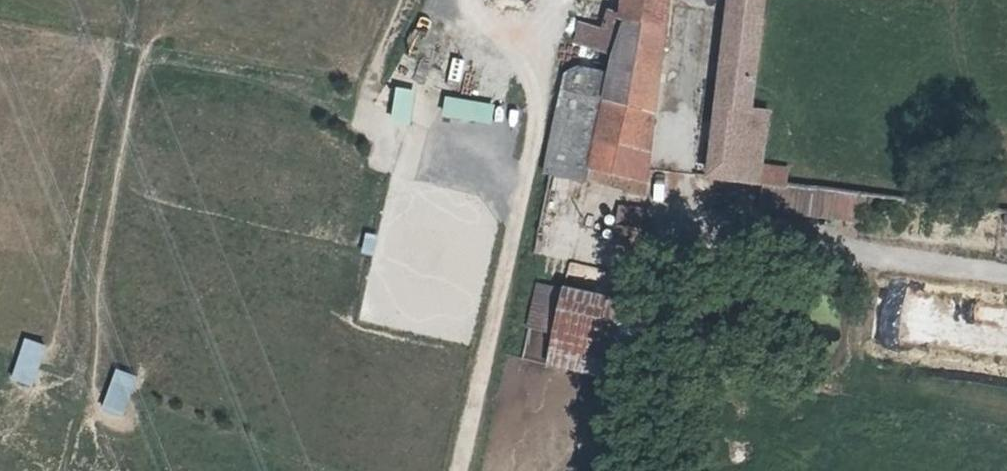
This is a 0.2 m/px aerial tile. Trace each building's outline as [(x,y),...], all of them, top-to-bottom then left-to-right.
[(661,27),(664,0),(618,0),(616,20),(619,22),(661,27)] [(765,0),(737,0),(717,179),(788,188),(791,171),(765,168),(770,116),(751,112),(765,0)] [(581,62),(605,68),(609,50),(619,22),(616,20),(610,14),(577,1),(566,50),(582,53),(581,62)] [(601,93),(599,104),(653,110),(661,27),(619,22),(609,50),(605,68),(603,80),(601,93)] [(414,72),(419,52),(405,49),(400,69),(414,72)] [(541,183),(586,189),(588,168),(592,147),(594,133),(599,104),(601,93),(603,80),(576,76),(560,83),(550,130),(541,183)] [(389,120),(410,122),(412,87),(392,85),(389,120)] [(489,123),(493,103),(443,94),(439,114),(489,123)] [(592,147),(648,155),(653,110),(599,104),(594,133),(592,147)] [(643,196),(648,155),(592,147),(588,168),(586,189),(643,196)] [(835,215),(836,190),(809,189),(808,214),(835,215)] [(612,210),(609,231),(640,234),(642,213),(612,210)] [(639,248),(640,234),(609,231),(608,248),(639,251),(639,248)] [(542,373),(610,378),(624,379),(631,304),(550,298),(542,373)] [(8,377),(30,384),(44,342),(22,335),(8,377)] [(123,417),(132,372),(110,367),(101,412),(123,417)]
